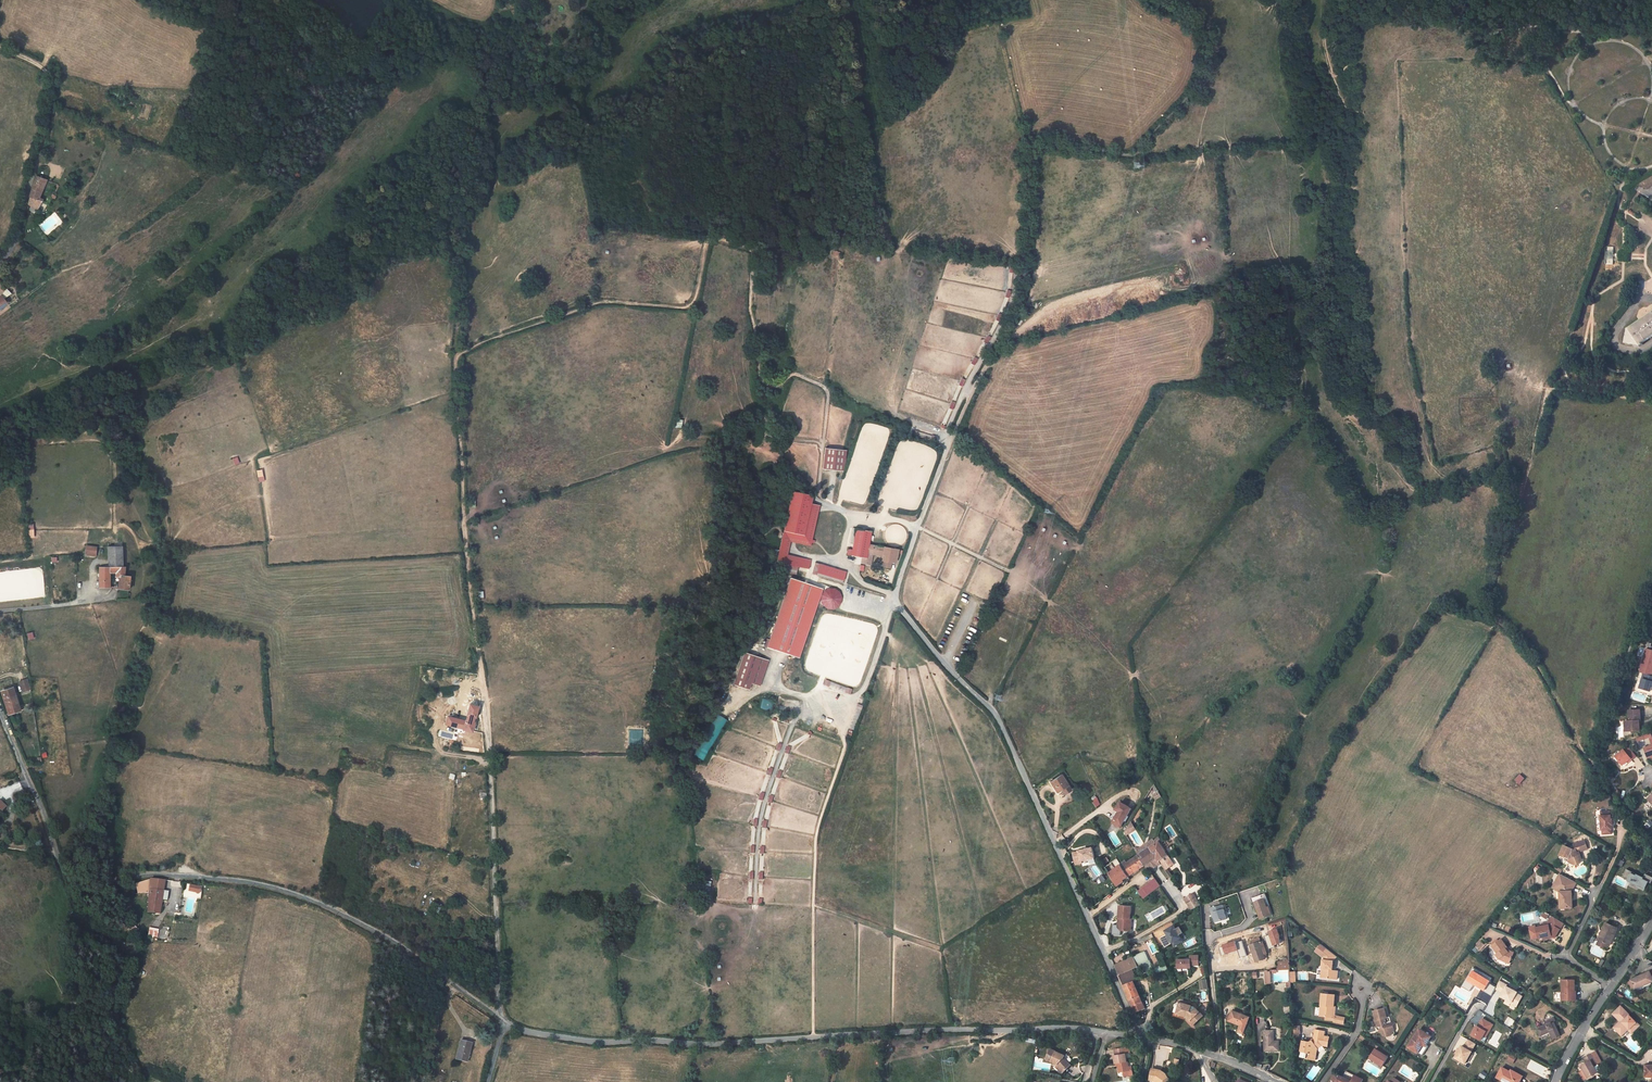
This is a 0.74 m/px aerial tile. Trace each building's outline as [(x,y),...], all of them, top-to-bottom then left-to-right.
[(48,180),(37,177),(37,178),(35,185),(33,192),(31,199),(32,199),(30,206),(39,209),(42,200),(36,198),(39,191),(41,192),(45,185),(47,186),(48,180)] [(3,294),(0,296),(0,307),(3,305),(9,301),(7,298),(13,293),(10,288),(13,286),(10,283),(7,285),(1,277),(0,279),(0,290),(3,294)] [(1627,329),(1625,343),(1627,346),(1640,348),(1644,346),(1643,344),(1651,338),(1651,313),(1627,329)] [(823,448),(822,469),(845,470),(846,449),(823,448)] [(799,537),(807,501),(803,500),(805,491),(783,486),(766,557),(782,561),(789,562),(792,563),(793,560),(783,558),(772,555),(777,532),(799,537)] [(783,558),(790,559),(793,560),(792,563),(796,564),(798,556),(778,551),(781,537),(801,542),(811,502),(807,501),(799,537),(777,532),(772,555),(783,558)] [(861,563),(870,564),(872,552),(884,555),(883,566),(890,568),(894,548),(869,544),(871,531),(856,528),(853,549),(849,549),(848,554),(862,557),(861,563)] [(110,568),(124,568),(123,547),(110,547),(110,568)] [(97,549),(87,549),(88,557),(97,557),(97,549)] [(810,559),(799,556),(798,556),(796,564),(797,564),(808,567),(810,559)] [(787,569),(789,562),(782,561),(781,568),(787,569)] [(846,571),(820,563),(819,567),(845,575),(846,571)] [(845,575),(819,567),(818,572),(844,580),(845,575)] [(120,589),(130,589),(130,577),(126,577),(125,569),(125,568),(124,568),(110,568),(102,568),(100,587),(109,587),(110,573),(116,573),(116,578),(120,578),(120,589)] [(790,577),(770,639),(795,647),(793,655),(800,657),(822,587),(790,577)] [(795,647),(770,639),(768,647),(793,655),(795,647)] [(1641,666),(1651,670),(1651,650),(1646,648),(1641,666)] [(760,686),(768,659),(743,651),(733,684),(749,689),(751,683),(760,686)] [(1639,671),(1643,673),(1646,673),(1651,676),(1651,670),(1641,666),(1639,671)] [(1639,688),(1650,691),(1651,685),(1651,676),(1646,673),(1644,679),(1642,678),(1639,688)] [(26,679),(19,681),(22,691),(29,689),(26,679)] [(850,695),(852,690),(826,680),(824,685),(850,695)] [(10,688),(1,691),(7,713),(14,711),(14,713),(19,711),(18,705),(17,706),(13,694),(15,693),(13,687),(14,687),(13,685),(10,686),(10,688)] [(475,717),(475,705),(474,705),(456,701),(447,698),(444,723),(463,730),(463,732),(473,732),(473,726),(480,727),(480,717),(475,717)] [(1641,721),(1641,710),(1631,710),(1631,722),(1629,721),(1629,731),(1639,732),(1639,721),(1641,721)] [(1624,749),(1616,756),(1623,765),(1627,761),(1631,758),(1632,760),(1636,756),(1630,748),(1626,751),(1624,749)] [(1521,774),(1516,781),(1520,784),(1525,778),(1521,774)] [(1066,793),(1071,790),(1061,775),(1050,782),(1057,792),(1061,789),(1063,788),(1066,793)] [(1158,791),(1152,794),(1155,800),(1161,797),(1158,791)] [(1119,825),(1132,807),(1121,799),(1115,808),(1118,810),(1117,811),(1113,817),(1112,820),(1119,825)] [(2,809),(9,815),(12,811),(10,809),(10,806),(8,805),(3,801),(2,802),(0,800),(0,812),(2,809)] [(1610,809),(1601,810),(1601,814),(1600,814),(1601,829),(1603,829),(1603,833),(1611,832),(1611,828),(1612,828),(1612,824),(1613,824),(1613,818),(1611,818),(1611,814),(1610,814),(1610,809)] [(1134,827),(1130,820),(1125,827),(1128,831),(1134,827)] [(1145,865),(1157,857),(1159,860),(1159,861),(1165,870),(1174,864),(1167,855),(1158,842),(1157,842),(1156,840),(1153,842),(1155,844),(1139,855),(1127,863),(1126,861),(1114,869),(1109,874),(1117,886),(1124,881),(1123,880),(1145,865)] [(1152,840),(1136,850),(1138,853),(1139,855),(1155,844),(1153,842),(1152,840)] [(1574,849),(1564,845),(1560,855),(1565,857),(1566,855),(1569,857),(1571,863),(1575,866),(1580,864),(1583,859),(1583,858),(1579,855),(1579,852),(1589,849),(1587,840),(1576,843),(1577,848),(1574,849)] [(1095,858),(1094,847),(1080,849),(1080,850),(1074,851),(1075,860),(1081,859),(1081,860),(1095,858)] [(1109,874),(1114,869),(1107,857),(1101,861),(1109,874)] [(1149,871),(1160,863),(1158,861),(1159,860),(1157,857),(1145,865),(1149,871)] [(1644,890),(1648,882),(1650,884),(1651,881),(1651,877),(1645,874),(1643,877),(1626,870),(1622,877),(1639,886),(1638,887),(1644,890)] [(1563,888),(1561,892),(1561,909),(1573,908),(1574,891),(1578,883),(1573,880),(1563,875),(1560,880),(1558,879),(1555,884),(1563,888)] [(1155,878),(1151,881),(1138,891),(1143,899),(1161,886),(1155,878)] [(150,880),(137,884),(138,894),(150,892),(149,901),(148,904),(148,910),(162,913),(163,901),(164,893),(166,882),(159,881),(150,880)] [(710,895),(711,882),(704,881),(702,894),(710,895)] [(189,884),(187,891),(199,894),(201,886),(189,884)] [(1261,893),(1267,890),(1265,884),(1258,886),(1261,893)] [(1200,906),(1201,905),(1193,894),(1185,900),(1191,909),(1193,908),(1200,906)] [(1273,914),(1267,898),(1264,900),(1270,915),(1273,914)] [(1270,915),(1264,900),(1256,902),(1261,918),(1270,915)] [(1222,904),(1209,908),(1211,918),(1212,917),(1213,922),(1226,919),(1223,908),(1222,904)] [(1131,906),(1120,905),(1119,918),(1121,918),(1120,923),(1118,922),(1117,927),(1120,930),(1128,931),(1129,924),(1132,924),(1132,919),(1130,919),(1131,906)] [(1555,937),(1563,922),(1552,916),(1548,922),(1549,922),(1550,923),(1549,924),(1543,926),(1535,928),(1537,932),(1536,932),(1531,934),(1532,940),(1538,938),(1538,939),(1542,938),(1551,935),(1553,937),(1555,937)] [(1606,923),(1601,933),(1602,933),(1598,940),(1599,940),(1597,944),(1603,947),(1604,945),(1607,946),(1608,944),(1610,945),(1618,928),(1606,923)] [(1176,924),(1166,930),(1168,935),(1161,939),(1166,948),(1173,944),(1175,947),(1185,941),(1183,939),(1184,938),(1183,935),(1186,933),(1182,926),(1178,928),(1176,924)] [(159,930),(150,929),(149,935),(157,937),(159,930)] [(1159,941),(1153,932),(1150,934),(1156,943),(1159,941)] [(1514,966),(1517,954),(1513,950),(1511,951),(1508,949),(1510,947),(1503,941),(1494,950),(1501,957),(1500,958),(1504,963),(1514,966)] [(1264,955),(1259,942),(1251,945),(1253,952),(1257,962),(1265,959),(1264,955)] [(1326,959),(1325,974),(1329,975),(1328,979),(1339,980),(1340,972),(1334,971),(1335,961),(1339,957),(1331,951),(1328,953),(1327,959),(1326,959)] [(1149,962),(1145,953),(1133,958),(1128,960),(1115,966),(1119,975),(1133,969),(1143,964),(1149,962)] [(1176,968),(1200,967),(1199,955),(1189,955),(1189,958),(1176,959),(1176,968)] [(1290,961),(1277,962),(1278,970),(1288,969),(1290,969),(1290,961)] [(1143,964),(1147,972),(1152,970),(1149,962),(1143,964)] [(1473,967),(1461,986),(1471,992),(1475,985),(1492,995),(1496,987),(1490,983),(1493,979),(1473,967)] [(1133,969),(1119,975),(1123,986),(1133,981),(1130,975),(1134,973),(1133,969)] [(1631,980),(1635,989),(1651,982),(1651,977),(1650,972),(1631,980)] [(1206,977),(1198,979),(1201,990),(1208,988),(1206,977)] [(1508,985),(1501,980),(1496,989),(1503,993),(1500,997),(1511,1003),(1510,1004),(1517,1008),(1524,996),(1519,993),(1519,992),(1508,986),(1508,985)] [(1575,1001),(1575,992),(1576,992),(1576,980),(1564,980),(1564,1001),(1575,1001)] [(1123,986),(1135,1013),(1146,1008),(1143,1002),(1140,1003),(1134,989),(1137,988),(1133,981),(1123,986)] [(1143,1002),(1137,988),(1134,989),(1140,1003),(1143,1002)] [(1325,995),(1323,1017),(1333,1018),(1334,1007),(1336,1007),(1337,996),(1325,995)] [(1206,1016),(1198,1008),(1184,1004),(1183,1004),(1178,1005),(1178,1008),(1183,1009),(1181,1015),(1192,1018),(1191,1021),(1196,1026),(1206,1016)] [(1634,1031),(1640,1025),(1621,1006),(1613,1014),(1618,1019),(1620,1017),(1622,1019),(1620,1021),(1614,1028),(1622,1035),(1628,1029),(1631,1027),(1634,1031)] [(1382,1019),(1382,1026),(1387,1025),(1388,1026),(1384,1030),(1392,1036),(1400,1026),(1398,1024),(1398,1019),(1395,1019),(1395,1009),(1384,1009),(1384,1019),(1382,1019)] [(1245,1026),(1248,1017),(1233,1011),(1231,1015),(1229,1019),(1229,1021),(1239,1025),(1240,1024),(1241,1024),(1241,1025),(1238,1031),(1243,1033),(1245,1027),(1245,1026)] [(1495,1024),(1482,1017),(1472,1035),(1484,1042),(1495,1024)] [(1547,1020),(1549,1023),(1538,1029),(1541,1036),(1550,1031),(1554,1039),(1560,1036),(1557,1027),(1555,1023),(1556,1023),(1554,1017),(1547,1020)] [(1303,1051),(1310,1052),(1309,1057),(1317,1059),(1319,1047),(1324,1044),(1329,1045),(1331,1036),(1325,1035),(1325,1030),(1316,1028),(1315,1038),(1312,1041),(1305,1040),(1303,1051)] [(1421,1029),(1409,1047),(1423,1056),(1428,1047),(1426,1045),(1432,1036),(1421,1029)] [(1279,1051),(1279,1041),(1274,1041),(1272,1041),(1272,1039),(1274,1039),(1274,1030),(1264,1031),(1265,1051),(1279,1051)] [(1477,1044),(1468,1039),(1465,1046),(1462,1044),(1454,1058),(1465,1064),(1477,1044)] [(482,1045),(469,1040),(462,1056),(472,1060),(476,1052),(478,1053),(479,1054),(482,1045)] [(1129,1048),(1114,1050),(1115,1056),(1113,1056),(1115,1064),(1118,1064),(1118,1067),(1119,1073),(1129,1072),(1128,1062),(1126,1062),(1125,1054),(1129,1053),(1129,1048)] [(1369,1058),(1377,1063),(1382,1066),(1389,1057),(1375,1049),(1369,1058)] [(1050,1060),(1058,1064),(1067,1073),(1074,1067),(1067,1060),(1068,1057),(1055,1050),(1050,1060)] [(1596,1052),(1591,1054),(1597,1064),(1601,1062),(1596,1052)] [(1518,1057),(1512,1054),(1508,1060),(1515,1063),(1518,1057)] [(1597,1064),(1591,1054),(1585,1058),(1587,1063),(1582,1066),(1584,1070),(1580,1072),(1584,1080),(1588,1077),(1597,1072),(1593,1066),(1597,1064)] [(1166,1072),(1161,1068),(1151,1065),(1148,1076),(1153,1077),(1157,1081),(1167,1081),(1168,1078),(1166,1072)] [(1522,1076),(1511,1070),(1510,1071),(1502,1067),(1496,1077),(1505,1081),(1508,1081),(1509,1081),(1517,1081),(1518,1081),(1522,1076)] [(1488,1073),(1483,1070),(1480,1076),(1485,1079),(1488,1073)] [(1352,1081),(1355,1076),(1345,1072),(1343,1077),(1352,1081)] [(1343,1077),(1335,1073),(1330,1081),(1362,1081),(1363,1080),(1355,1076),(1352,1081),(1343,1077)]
